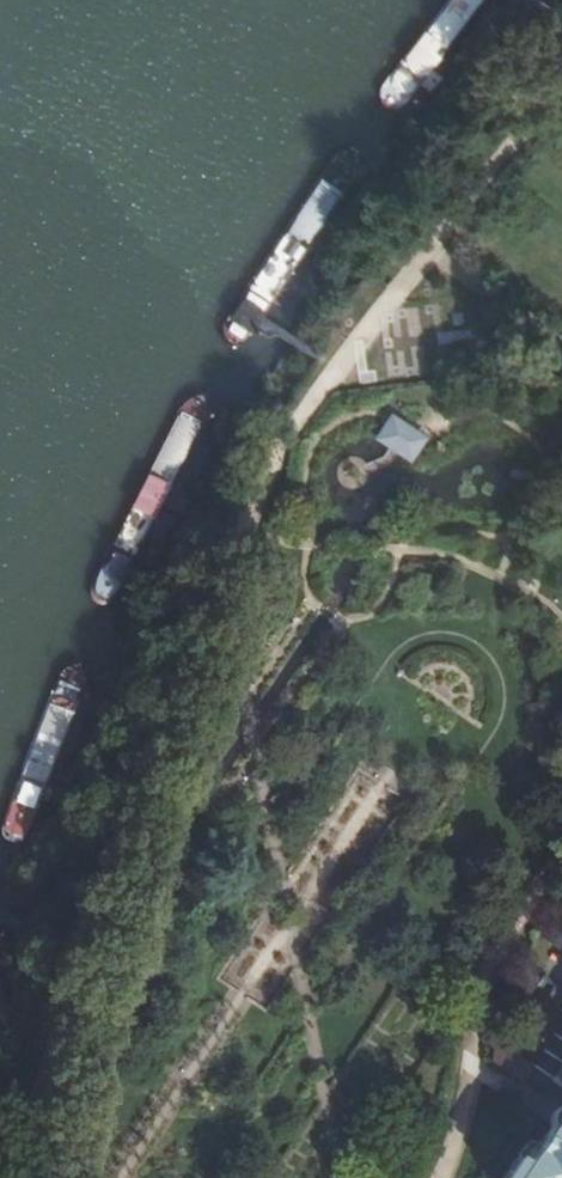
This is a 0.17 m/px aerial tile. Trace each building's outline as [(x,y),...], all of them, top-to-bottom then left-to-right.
[(392,416),(381,433),(378,437),(394,448),(410,458),(413,452),(423,437),(408,427),(392,416)] [(521,578),(528,582),(532,576),(525,572),(521,578)] [(551,1081),(561,1088),(561,1065),(551,1081)] [(556,1117),(515,1177),(561,1177),(561,1108),(556,1117)]
